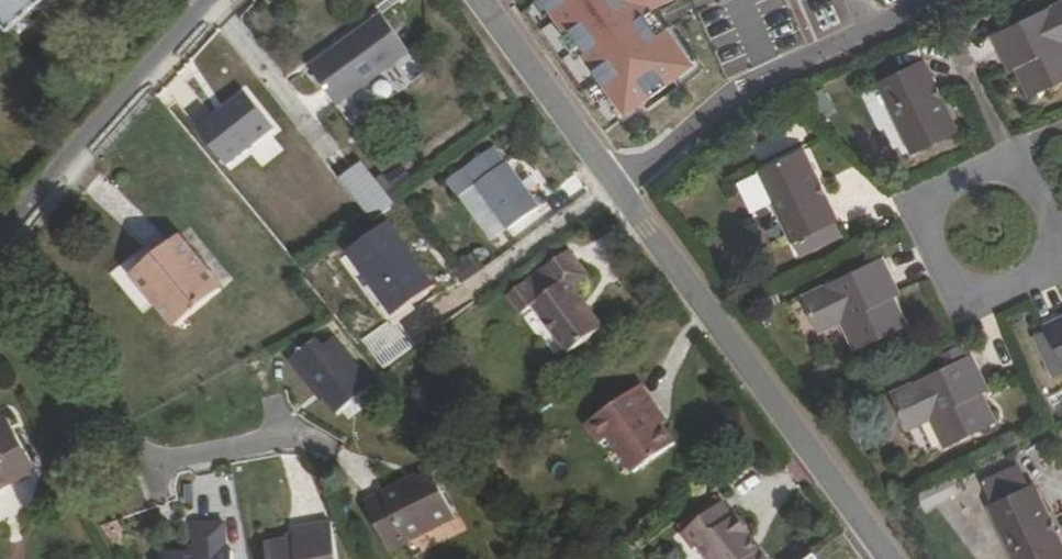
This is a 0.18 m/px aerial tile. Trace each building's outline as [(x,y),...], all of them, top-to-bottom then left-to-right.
[(15,33),(43,8),(64,30),(97,0),(0,0),(0,17),(15,33)] [(641,112),(709,61),(664,6),(677,0),(559,0),(641,112)] [(996,40),(1012,73),(1017,71),(1031,99),(1061,84),(1061,9),(996,40)] [(367,85),(413,51),(382,10),(308,64),(346,114),(373,94),(367,85)] [(881,85),(913,154),(958,133),(926,66),(881,85)] [(197,123),(221,165),(277,133),(253,91),(197,123)] [(495,151),(451,184),(462,199),(478,188),(495,210),(511,233),(542,209),(510,165),(507,168),(495,151)] [(801,239),(810,235),(833,224),(838,221),(805,153),(761,172),(795,242),(801,239)] [(373,221),(397,202),(362,159),(339,177),(373,221)] [(462,199),(478,221),(495,210),(478,188),(462,199)] [(392,220),(346,255),(396,321),(443,286),(392,220)] [(810,235),(817,248),(839,238),(833,224),(810,235)] [(801,239),(807,253),(817,248),(810,235),(801,239)] [(229,299),(186,245),(140,279),(181,335),(229,299)] [(578,248),(516,293),(530,314),(540,307),(573,352),(611,326),(581,286),(597,273),(578,248)] [(806,298),(823,334),(845,323),(857,348),(907,324),(894,298),(901,295),(884,261),(806,298)] [(1050,330),(1054,338),(1041,345),(1056,379),(1061,376),(1061,321),(1049,327),(1050,330)] [(292,354),(333,415),(377,386),(335,325),(292,354)] [(1041,345),(1054,338),(1050,330),(1037,337),(1041,345)] [(895,394),(912,430),(934,419),(947,446),(998,423),(985,394),(990,392),(974,358),(963,363),(957,350),(926,363),(932,377),(895,394)] [(663,419),(669,414),(648,384),(596,424),(612,447),(622,442),(644,475),(684,444),(663,419)] [(22,481),(11,459),(30,450),(15,421),(0,428),(0,492),(22,481)] [(30,450),(11,459),(22,481),(23,484),(42,474),(30,450)] [(995,506),(990,509),(1014,558),(1061,558),(1061,545),(1034,487),(1029,490),(1018,468),(984,484),(995,506)] [(397,490),(368,510),(398,556),(458,515),(430,472),(399,494),(397,490)] [(954,476),(920,491),(929,509),(962,494),(954,476)] [(193,513),(197,483),(178,480),(174,511),(193,513)] [(751,521),(747,524),(730,503),(693,531),(713,558),(775,558),(770,553),(775,549),(751,521)] [(240,554),(231,555),(227,527),(202,528),(203,555),(175,556),(175,558),(240,558),(240,554)] [(334,529),(297,533),(298,544),(268,548),(269,558),(339,558),(334,529)]
